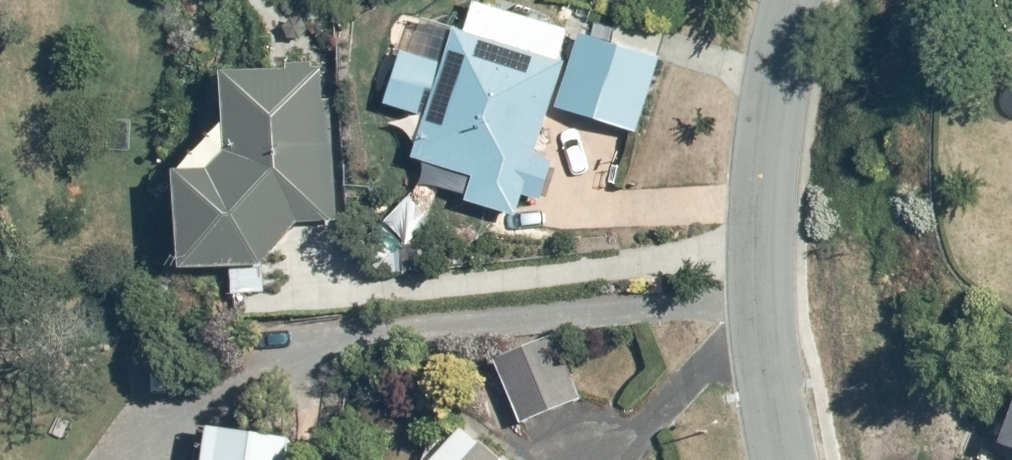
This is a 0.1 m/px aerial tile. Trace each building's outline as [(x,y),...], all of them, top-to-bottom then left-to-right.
[(396,48),(379,103),(417,114),(404,157),(470,177),(462,203),(513,218),(521,193),(543,200),(555,159),(528,151),(566,23),(487,0),(470,0),(463,25),(449,21),(438,60),(396,48)] [(660,56),(582,32),(559,106),(637,130),(660,56)] [(220,119),(171,170),(176,268),(261,264),(283,224),(330,222),(322,64),(219,70),(220,119)] [(561,330),(495,359),(525,426),(591,397),(561,330)] [(992,442),(1011,449),(1011,388),(992,442)] [(454,420),(421,459),(503,459),(454,420)] [(204,422),(200,459),(289,459),(292,432),(204,422)]
